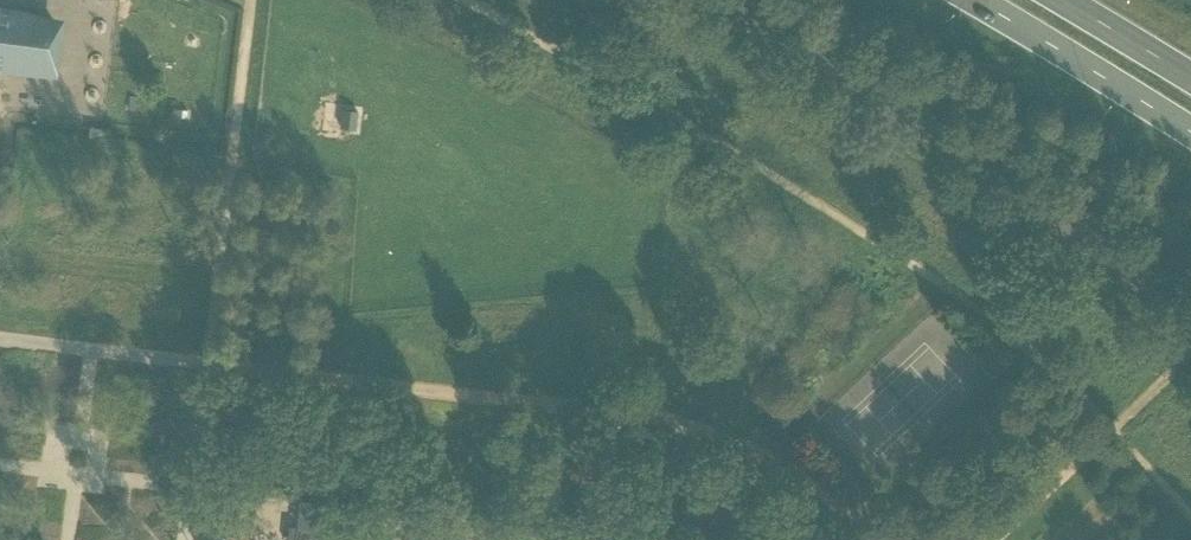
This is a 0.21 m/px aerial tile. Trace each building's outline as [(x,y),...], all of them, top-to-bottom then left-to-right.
[(0,13),(0,66),(46,71),(52,19),(0,13)]
